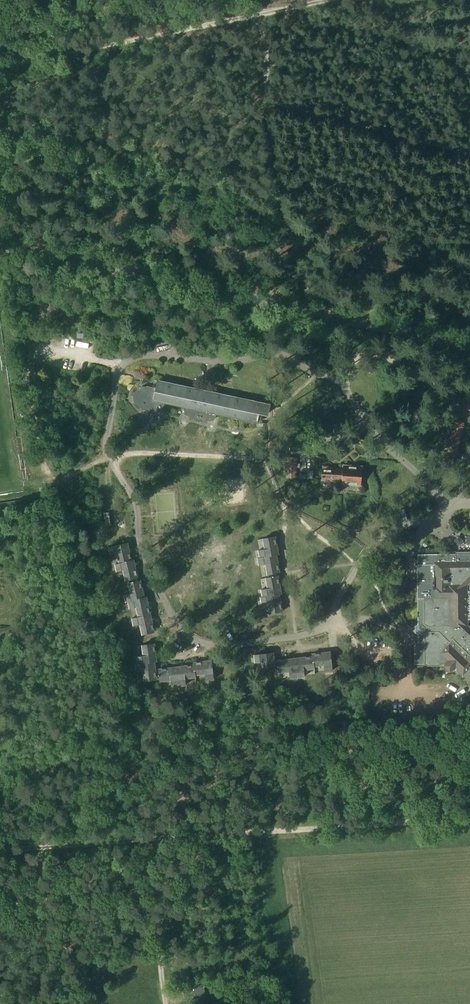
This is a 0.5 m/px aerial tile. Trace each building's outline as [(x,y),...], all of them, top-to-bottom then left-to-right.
[(83,340),(84,330),(76,329),(76,340),(83,340)] [(157,380),(155,388),(147,386),(146,388),(145,388),(143,388),(142,388),(140,389),(138,390),(137,391),(135,393),(134,393),(134,394),(134,395),(134,398),(134,401),(135,404),(137,406),(140,409),(148,412),(163,413),(164,404),(184,409),(184,414),(191,418),(197,420),(202,421),(210,422),(214,422),(217,416),(257,425),(259,416),(269,418),(272,404),(157,380)] [(453,408),(469,412),(469,400),(455,396),(453,408)] [(457,457),(464,424),(453,421),(446,454),(457,457)] [(361,487),(363,467),(343,465),(343,469),(334,469),(334,466),(323,466),(322,481),(332,481),(332,480),(340,481),(340,486),(361,487)] [(262,540),(264,549),(258,550),(259,557),(257,558),(258,566),(265,564),(267,576),(280,573),(277,556),(279,555),(277,538),(262,540)] [(128,543),(115,546),(109,548),(110,555),(116,554),(118,563),(114,564),(116,572),(122,571),(125,581),(139,579),(134,559),(132,559),(128,543)] [(469,626),(469,586),(469,585),(469,562),(456,562),(456,554),(445,554),(418,555),(418,565),(417,565),(417,598),(424,598),(424,623),(417,627),(417,633),(424,635),(424,665),(427,667),(439,667),(442,665),(444,665),(443,667),(450,674),(455,671),(463,678),(464,677),(465,679),(464,680),(469,686),(469,627),(469,626)] [(404,561),(405,581),(410,581),(409,566),(415,566),(415,560),(404,561)] [(265,578),(267,588),(261,589),(262,597),(260,597),(261,605),(268,604),(270,614),(283,612),(280,596),(282,595),(279,576),(265,578)] [(127,584),(130,594),(124,595),(125,602),(128,602),(129,609),(136,608),(137,617),(131,618),(133,626),(139,625),(142,636),(155,632),(147,597),(145,597),(141,580),(127,584)] [(142,646),(143,655),(136,656),(137,663),(135,664),(136,672),(142,671),(143,682),(157,680),(156,665),(158,664),(155,643),(142,646)] [(278,674),(289,673),(290,679),(305,677),(304,671),(315,670),(315,668),(324,667),(325,672),(333,671),(332,666),(331,652),(311,654),(311,656),(277,660),(278,674)] [(274,653),(260,655),(254,655),(254,663),(261,663),(262,673),(276,671),(274,653)] [(196,677),(205,675),(206,681),(214,680),(213,674),(212,660),(193,662),(193,665),(158,669),(160,682),(171,681),(172,687),(186,686),(186,679),(196,678),(196,677)] [(192,983),(193,994),(204,992),(203,981),(192,983)]
